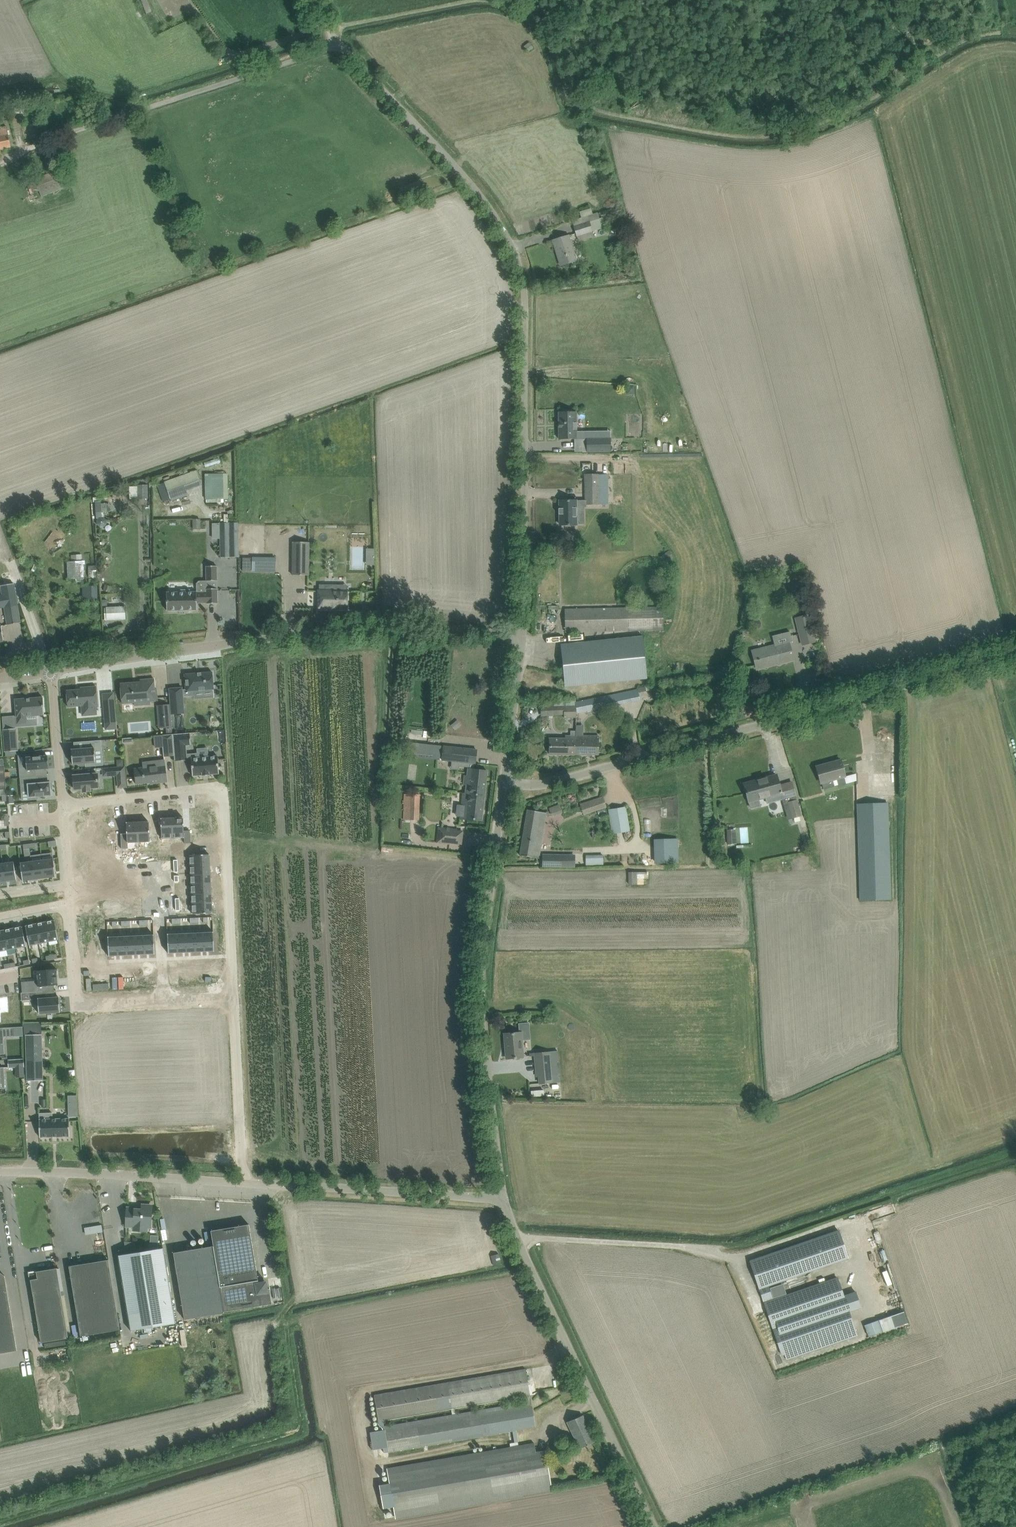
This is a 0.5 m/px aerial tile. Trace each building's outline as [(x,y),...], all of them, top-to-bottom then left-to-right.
[(533,48),(529,43),(525,46),(528,51),(533,48)] [(12,102),(11,113),(30,114),(30,115),(38,116),(39,109),(25,108),(26,102),(12,102)] [(11,147),(9,137),(7,126),(0,128),(0,149),(11,147)] [(62,170),(27,181),(31,194),(40,191),(42,195),(67,187),(62,170)] [(582,218),(573,221),(579,242),(594,237),(592,231),(605,227),(603,218),(600,219),(598,212),(593,214),(591,208),(580,211),(582,218)] [(569,235),(563,237),(553,240),(561,265),(576,260),(569,235)] [(559,412),(559,439),(575,439),(577,439),(577,437),(576,412),(572,412),(572,410),(563,410),(563,412),(559,412)] [(611,438),(587,439),(587,449),(587,452),(611,451),(611,438)] [(219,458),(204,463),(205,467),(220,462),(219,458)] [(165,483),(158,485),(163,502),(171,499),(171,501),(188,495),(185,489),(201,484),(197,471),(165,483)] [(227,473),(204,473),(204,499),(228,499),(227,473)] [(609,474),(596,475),(586,475),(586,504),(609,504),(609,474)] [(138,486),(138,498),(148,497),(148,484),(138,485),(138,486)] [(136,485),(128,486),(129,498),(137,498),(136,485)] [(577,525),(576,510),(576,500),(560,500),(560,525),(577,525)] [(101,502),(95,502),(97,517),(99,517),(104,516),(103,512),(107,512),(107,503),(101,504),(101,502)] [(97,521),(97,525),(100,528),(104,528),(107,524),(107,521),(104,518),(100,518),(97,521)] [(238,524),(220,524),(220,532),(221,556),(239,556),(238,532),(238,524)] [(293,542),(293,575),(309,575),(309,542),(293,542)] [(364,546),(352,547),(352,566),(364,566),(364,546)] [(365,565),(374,565),(374,548),(365,548),(365,565)] [(668,551),(660,557),(664,563),(673,557),(668,551)] [(79,561),(68,561),(69,578),(77,578),(77,581),(85,581),(84,560),(82,561),(79,561)] [(206,566),(207,581),(217,580),(217,566),(206,566)] [(98,585),(83,585),(83,599),(98,599),(98,585)] [(325,591),(319,591),(318,609),(347,609),(348,591),(337,591),(337,585),(325,585),(325,591)] [(167,592),(167,610),(197,609),(197,610),(197,602),(207,601),(207,603),(218,603),(218,588),(207,589),(207,593),(197,593),(197,591),(190,592),(190,589),(180,590),(180,592),(167,592)] [(18,604),(4,607),(7,624),(20,622),(18,604)] [(125,606),(107,607),(107,614),(107,619),(126,619),(125,606)] [(566,631),(663,629),(662,607),(566,608),(566,631)] [(809,613),(796,616),(803,644),(816,641),(809,613)] [(777,644),(752,650),(757,669),(793,660),(789,641),(794,640),(792,630),(774,634),(777,644)] [(565,686),(647,678),(642,636),(561,644),(565,686)] [(182,687),(170,688),(172,714),(185,713),(183,697),(195,696),(195,690),(214,689),(213,672),(185,674),(186,689),(183,689),(182,687)] [(141,681),(121,682),(122,702),(135,701),(135,704),(147,703),(146,700),(158,699),(157,687),(155,687),(154,677),(140,678),(141,681)] [(81,689),(67,690),(68,706),(89,705),(90,713),(97,712),(96,706),(98,706),(96,686),(80,688),(81,689)] [(661,688),(653,690),(654,697),(660,696),(660,695),(663,695),(661,688)] [(577,700),(577,713),(632,702),(629,691),(594,698),(593,696),(577,700)] [(43,697),(15,699),(17,724),(27,723),(27,716),(45,715),(43,697)] [(558,701),(553,702),(553,707),(554,707),(554,714),(565,714),(565,717),(577,717),(577,713),(577,700),(576,701),(576,699),(558,701)] [(105,723),(116,722),(115,704),(106,704),(107,712),(104,712),(105,723)] [(171,715),(163,716),(164,727),(164,728),(171,727),(171,715)] [(16,728),(3,729),(5,752),(18,751),(16,728)] [(541,731),(532,734),(535,741),(537,742),(544,740),(541,731)] [(190,733),(173,734),(175,755),(175,761),(187,760),(187,759),(191,758),(193,776),(219,774),(218,756),(198,757),(198,753),(187,754),(186,745),(191,745),(190,733)] [(173,734),(162,735),(164,756),(175,755),(173,734)] [(550,754),(577,754),(577,736),(567,735),(567,738),(550,738),(550,754)] [(577,736),(577,754),(599,754),(599,736),(577,736)] [(72,749),(73,764),(86,763),(86,766),(96,766),(95,750),(102,749),(101,740),(84,741),(85,748),(72,749)] [(411,743),(410,757),(439,760),(440,746),(411,743)] [(444,746),(442,760),(470,763),(469,769),(468,769),(468,775),(465,775),(464,784),(467,784),(466,793),(485,795),(487,771),(474,769),(475,763),(477,749),(444,746)] [(35,756),(34,754),(26,755),(27,763),(20,764),(21,778),(36,776),(36,769),(49,768),(48,755),(35,756)] [(134,768),(136,784),(151,782),(151,783),(168,781),(165,759),(156,760),(157,766),(134,768)] [(841,760),(817,766),(821,783),(822,783),(824,789),(846,783),(844,777),(845,776),(841,760)] [(117,767),(111,768),(112,775),(117,775),(118,778),(126,777),(125,766),(124,767),(117,767)] [(98,773),(74,775),(74,777),(72,777),(73,783),(74,783),(75,789),(83,788),(83,791),(91,791),(91,788),(99,787),(98,773)] [(777,775),(744,784),(747,794),(749,801),(750,807),(759,805),(757,799),(758,799),(765,797),(782,792),(780,785),(777,775)] [(36,776),(21,778),(22,791),(29,791),(30,799),(38,799),(38,796),(51,795),(51,789),(53,789),(52,784),(50,785),(50,783),(37,784),(37,783),(36,776)] [(463,793),(460,817),(467,818),(472,819),(482,820),(485,795),(466,793),(463,793)] [(420,794),(405,794),(404,819),(419,820),(420,794)] [(581,804),(585,814),(605,807),(602,797),(581,804)] [(797,801),(789,804),(793,818),(801,816),(797,801)] [(888,803),(858,804),(858,814),(861,900),(891,899),(888,822),(888,815),(888,803)] [(609,810),(613,833),(629,830),(625,807),(609,810)] [(520,855),(530,857),(539,858),(547,812),(528,809),(520,855)] [(184,817),(172,818),(173,838),(184,837),(184,842),(191,842),(190,836),(190,830),(184,830),(184,817)] [(172,818),(161,818),(162,838),(173,838),(172,818)] [(149,821),(138,822),(139,842),(150,841),(149,821)] [(127,833),(121,833),(122,849),(128,848),(128,842),(139,842),(138,822),(127,822),(127,833)] [(439,827),(437,842),(450,844),(450,843),(452,829),(456,830),(457,830),(457,829),(439,827)] [(737,843),(736,829),(727,830),(728,844),(737,843)] [(656,863),(678,862),(678,839),(655,839),(656,863)] [(210,854),(190,855),(190,865),(210,864),(210,854)] [(575,855),(543,854),(542,866),(574,867),(575,855)] [(604,855),(586,855),(586,866),(603,865),(604,855)] [(53,858),(42,860),(45,878),(55,876),(55,877),(56,877),(53,858)] [(790,869),(810,867),(809,858),(789,860),(790,869)] [(42,860),(32,861),(34,879),(45,878),(42,860)] [(21,862),(20,862),(23,881),(24,881),(23,880),(34,879),(32,861),(21,863),(21,862)] [(14,862),(3,863),(5,881),(16,879),(14,862)] [(210,864),(190,865),(191,875),(211,874),(210,864)] [(629,872),(629,884),(644,884),(644,879),(649,879),(648,872),(629,872)] [(211,874),(191,875),(191,884),(211,883),(211,874)] [(211,883),(191,884),(192,894),(212,893),(211,883)] [(212,893),(192,894),(192,904),(212,903),(212,893)] [(212,903),(192,904),(192,914),(212,913),(212,903)] [(55,920),(45,922),(49,941),(59,939),(55,920)] [(45,922),(35,924),(39,943),(49,941),(45,922)] [(26,925),(29,945),(39,943),(35,924),(26,925)] [(22,926),(13,928),(16,948),(26,946),(22,926)] [(13,928),(3,930),(7,950),(16,948),(13,928)] [(213,932),(204,932),(205,951),(214,951),(214,931),(213,931),(213,932)] [(199,933),(195,933),(196,951),(205,951),(204,932),(199,933)] [(168,933),(169,953),(178,952),(177,934),(168,934),(168,933)] [(186,933),(177,934),(178,952),(187,952),(186,933)] [(195,933),(186,933),(187,952),(196,951),(195,933)] [(153,935),(145,935),(145,954),(154,953),(154,954),(155,954),(154,934),(153,934),(153,935)] [(145,935),(136,936),(136,954),(145,954),(145,935)] [(109,936),(108,936),(109,956),(110,956),(110,955),(118,955),(118,937),(109,937),(109,936)] [(127,936),(118,937),(118,955),(127,955),(127,936)] [(136,936),(127,936),(127,955),(136,954),(136,936)] [(43,991),(55,990),(54,985),(58,985),(57,969),(37,970),(38,980),(22,982),(22,992),(31,992),(43,991)] [(44,991),(31,992),(32,1000),(38,999),(39,1013),(60,1012),(59,997),(57,997),(44,998),(44,991)] [(2,1024),(1,1014),(11,1014),(10,995),(0,997),(0,1024),(2,1024)] [(4,1045),(4,1037),(15,1036),(14,1027),(0,1028),(0,1046),(4,1045)] [(521,1032),(515,1032),(505,1033),(507,1058),(523,1057),(521,1032)] [(43,1080),(42,1034),(26,1034),(27,1080),(43,1080)] [(538,1076),(542,1076),(542,1083),(552,1082),(552,1075),(550,1052),(535,1053),(538,1076)] [(24,1058),(8,1059),(9,1067),(25,1066),(24,1058)] [(71,1095),(72,1117),(82,1116),(81,1094),(71,1095)] [(53,1112),(39,1113),(40,1137),(70,1136),(70,1118),(53,1119),(53,1112)] [(127,1207),(126,1226),(134,1226),(134,1230),(147,1231),(147,1227),(151,1227),(152,1206),(151,1206),(151,1205),(144,1205),(144,1206),(142,1206),(142,1209),(135,1208),(127,1207)] [(249,1224),(211,1230),(214,1245),(213,1245),(220,1286),(224,1312),(272,1303),(270,1289),(270,1288),(268,1288),(267,1289),(263,1286),(265,1283),(263,1285),(259,1282),(259,1280),(258,1280),(249,1224)] [(813,1239),(750,1261),(753,1270),(759,1288),(782,1355),(855,1329),(849,1311),(861,1307),(855,1292),(844,1296),(837,1277),(773,1300),(769,1285),(823,1266),(849,1257),(847,1251),(842,1237),(841,1236),(839,1230),(813,1239)] [(480,1252),(488,1249),(485,1241),(478,1243),(480,1252)] [(126,1243),(128,1253),(129,1257),(128,1258),(129,1267),(130,1268),(132,1281),(123,1282),(124,1292),(131,1330),(176,1323),(165,1257),(164,1248),(136,1252),(135,1243),(126,1243)] [(213,1245),(174,1252),(175,1262),(185,1319),(224,1312),(220,1286),(213,1245)] [(499,1253),(491,1255),(494,1265),(501,1263),(499,1253)] [(120,1329),(109,1259),(69,1266),(81,1336),(120,1329)] [(68,1338),(59,1278),(57,1268),(37,1271),(37,1270),(28,1271),(30,1280),(31,1280),(33,1290),(41,1342),(68,1338)] [(17,1350),(7,1285),(5,1275),(0,1272),(0,1353),(17,1350)] [(867,1336),(907,1322),(902,1309),(863,1323),(867,1336)] [(526,1369),(516,1371),(374,1394),(381,1430),(370,1432),(372,1441),(371,1441),(372,1449),(384,1447),(384,1451),(384,1452),(389,1452),(389,1450),(422,1445),(512,1430),(516,1429),(536,1426),(532,1402),(526,1369)] [(583,1415),(574,1419),(567,1422),(580,1449),(595,1442),(583,1415)] [(390,1483),(378,1485),(382,1508),(394,1506),(396,1516),(489,1500),(552,1490),(552,1489),(552,1488),(552,1486),(545,1450),(536,1452),(535,1443),(519,1446),(511,1447),(392,1467),(387,1468),(390,1483)]
